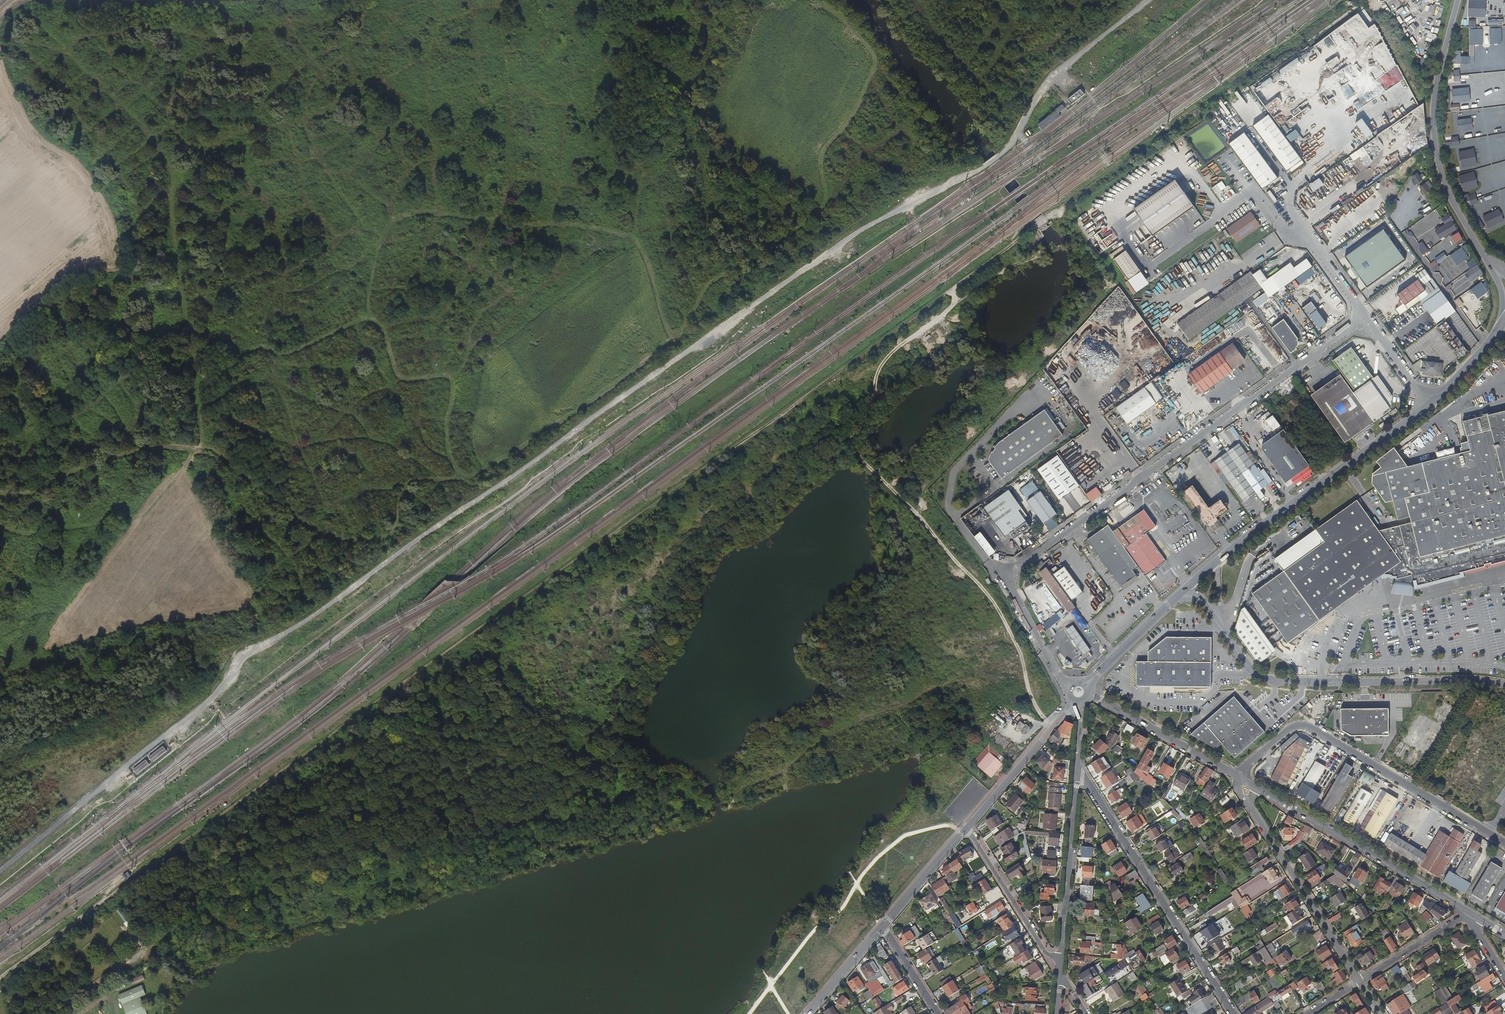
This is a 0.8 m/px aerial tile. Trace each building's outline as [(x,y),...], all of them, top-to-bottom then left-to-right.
[(1473,20),(1483,20),(1482,3),(1473,3),(1473,20)] [(1426,5),(1425,11),(1435,13),(1437,5),(1431,4),(1431,6),(1426,5)] [(1489,28),(1490,43),(1502,43),(1502,27),(1489,28)] [(1425,30),(1423,36),(1432,38),(1433,33),(1425,30)] [(1472,64),(1473,56),(1461,56),(1461,50),(1454,50),(1454,63),(1472,64)] [(1264,86),(1273,80),(1272,77),(1262,84),(1264,86)] [(1449,106),(1458,105),(1456,85),(1447,86),(1449,106)] [(1085,94),(1081,89),(1068,99),(1072,104),(1085,94)] [(1042,129),(1061,116),(1059,114),(1066,109),(1063,105),(1056,109),(1056,111),(1039,123),(1042,129)] [(1252,129),(1284,173),(1300,161),(1268,117),(1252,129)] [(1454,128),(1469,127),(1468,119),(1453,120),(1454,128)] [(1354,125),(1364,140),(1370,136),(1360,121),(1354,125)] [(1284,134),(1289,131),(1285,125),(1281,127),(1284,134)] [(1228,146),(1260,191),(1276,179),(1243,135),(1228,146)] [(1372,141),(1357,151),(1363,160),(1361,161),(1364,167),(1374,161),(1371,156),(1375,154),(1372,150),(1376,147),(1374,143),(1373,143),(1372,141)] [(1460,169),(1475,166),(1472,151),(1456,154),(1460,169)] [(1314,179),(1325,171),(1323,169),(1312,176),(1314,179)] [(1412,177),(1417,184),(1422,180),(1417,173),(1412,177)] [(1461,193),(1476,188),(1471,173),(1456,178),(1461,193)] [(1315,192),(1325,185),(1320,178),(1310,185),(1315,192)] [(1174,181),(1131,209),(1150,237),(1193,209),(1174,181)] [(1420,188),(1425,195),(1430,190),(1425,184),(1420,188)] [(1482,218),(1486,229),(1503,223),(1498,211),(1482,218)] [(1250,213),(1225,230),(1234,243),(1260,226),(1250,213)] [(1444,224),(1453,220),(1450,214),(1441,218),(1444,224)] [(1440,239),(1457,229),(1452,221),(1435,231),(1440,239)] [(1354,269),(1354,271),(1355,272),(1356,273),(1357,272),(1367,286),(1406,259),(1384,228),(1346,255),(1355,269),(1354,269)] [(1455,249),(1464,243),(1459,233),(1451,237),(1449,239),(1451,242),(1453,240),(1456,244),(1453,246),(1455,249)] [(1220,246),(1226,242),(1220,234),(1214,238),(1220,246)] [(1422,255),(1429,251),(1422,242),(1419,244),(1419,250),(1422,255)] [(1470,251),(1465,244),(1449,254),(1454,261),(1470,251)] [(1223,248),(1229,256),(1233,253),(1227,245),(1223,248)] [(1121,247),(1109,255),(1111,258),(1123,251),(1121,247)] [(1470,251),(1454,261),(1456,265),(1472,254),(1470,251)] [(1125,252),(1112,261),(1125,281),(1138,273),(1125,252)] [(1258,269),(1250,275),(1260,288),(1267,297),(1311,266),(1305,258),(1293,268),(1289,262),(1266,279),(1258,269)] [(1470,268),(1476,264),(1473,259),(1466,263),(1470,268)] [(1434,272),(1440,268),(1437,264),(1431,268),(1434,272)] [(1483,274),(1477,265),(1464,274),(1470,283),(1483,274)] [(1296,279),(1299,284),(1317,272),(1313,267),(1296,279)] [(1419,300),(1428,294),(1422,285),(1428,281),(1431,278),(1424,268),(1415,275),(1417,279),(1396,293),(1404,304),(1406,307),(1407,308),(1419,300)] [(1223,290),(1235,306),(1260,288),(1250,275),(1248,272),(1223,290)] [(1428,281),(1422,285),(1428,294),(1434,290),(1438,287),(1432,278),(1431,278),(1428,281)] [(1128,281),(1125,282),(1133,295),(1136,293),(1128,281)] [(1487,287),(1483,281),(1477,285),(1481,291),(1484,296),(1488,293),(1485,288),(1487,287)] [(1444,319),(1455,311),(1438,287),(1434,290),(1428,294),(1419,300),(1437,325),(1444,319)] [(1190,339),(1235,306),(1223,290),(1178,323),(1190,339)] [(1295,295),(1299,301),(1305,297),(1300,291),(1295,295)] [(1315,304),(1321,300),(1315,291),(1309,295),(1315,304)] [(1459,308),(1464,305),(1459,298),(1454,302),(1459,308)] [(1302,312),(1316,333),(1320,330),(1318,328),(1325,324),(1314,310),(1315,309),(1312,305),(1302,312)] [(1447,319),(1469,349),(1478,342),(1456,312),(1447,319)] [(1466,350),(1444,319),(1437,325),(1436,326),(1457,356),(1466,350)] [(1296,339),(1282,320),(1271,328),(1289,353),(1295,349),(1294,348),(1295,347),(1296,347),(1296,346),(1296,345),(1296,344),(1296,343),(1296,342),(1296,341),(1296,340),(1296,339)] [(1231,343),(1189,375),(1202,393),(1231,372),(1230,370),(1243,361),(1231,343)] [(1369,381),(1372,378),(1350,348),(1331,361),(1333,363),(1353,392),(1369,381)] [(1333,363),(1331,361),(1329,357),(1322,363),(1326,368),(1333,363)] [(1412,364),(1416,370),(1421,370),(1421,373),(1439,374),(1440,362),(1418,361),(1412,364)] [(1369,381),(1353,392),(1373,420),(1389,409),(1390,396),(1376,376),(1372,378),(1369,381)] [(1340,380),(1320,395),(1325,401),(1319,406),(1343,441),(1348,438),(1344,432),(1346,431),(1352,440),(1372,426),(1340,380)] [(1163,398),(1151,382),(1127,399),(1139,416),(1163,398)] [(1139,416),(1127,399),(1115,408),(1127,425),(1139,416)] [(1064,434),(1045,409),(1002,440),(997,445),(993,449),(989,459),(1003,478),(1064,434)] [(1378,532),(1401,562),(1381,577),(1396,579),(1412,575),(1415,587),(1459,576),(1459,574),(1504,562),(1504,412),(1462,422),(1470,452),(1407,468),(1393,450),(1376,462),(1381,468),(1372,475),(1371,485),(1385,504),(1392,502),(1397,521),(1409,518),(1411,524),(1378,532)] [(1061,430),(1065,427),(1061,421),(1057,424),(1061,430)] [(1283,484),(1308,467),(1282,430),(1274,436),(1278,443),(1267,450),(1263,444),(1260,446),(1259,449),(1283,484)] [(1274,436),(1263,444),(1267,450),(1278,443),(1274,436)] [(1209,466),(1216,477),(1221,474),(1243,503),(1271,483),(1262,471),(1258,474),(1252,466),(1256,463),(1248,453),(1245,456),(1237,445),(1209,466)] [(1081,487),(1058,456),(1037,470),(1060,501),(1081,487)] [(1046,524),(1058,515),(1041,493),(1033,483),(1022,491),(1046,524)] [(1087,495),(1092,502),(1102,495),(1097,488),(1087,495)] [(1182,495),(1207,530),(1217,523),(1215,521),(1226,512),(1219,503),(1208,511),(1191,488),(1182,495)] [(1024,509),(1011,491),(997,501),(1010,519),(1020,512),(1024,509)] [(1010,519),(997,501),(986,509),(1007,539),(1012,535),(1016,540),(1021,537),(1022,538),(1026,536),(1025,534),(1032,529),(1020,512),(1010,519)] [(1287,645),(1381,577),(1400,562),(1378,532),(1355,501),(1273,561),(1282,572),(1251,596),(1287,645)] [(1136,567),(1143,577),(1164,562),(1144,534),(1153,527),(1142,511),(1111,533),(1136,567)] [(1217,523),(1207,530),(1211,536),(1220,529),(1217,523)] [(1136,567),(1111,533),(1107,526),(1086,541),(1120,589),(1136,578),(1131,571),(1136,567)] [(974,536),(990,556),(996,551),(981,531),(974,536)] [(1181,553),(1176,547),(1171,550),(1176,556),(1181,553)] [(1043,565),(1046,569),(1046,570),(1053,565),(1049,560),(1043,565)] [(1165,562),(1149,574),(1153,579),(1169,568),(1165,562)] [(1067,615),(1074,609),(1069,602),(1051,576),(1046,570),(1046,569),(1043,565),(1038,569),(1036,570),(1039,574),(1067,615)] [(1053,565),(1046,570),(1051,576),(1057,571),(1053,565)] [(1051,576),(1069,602),(1081,593),(1067,573),(1063,567),(1057,571),(1051,576)] [(1024,578),(1022,589),(1025,590),(1031,587),(1024,578)] [(1138,581),(1136,578),(1120,589),(1123,592),(1138,581)] [(1077,609),(1072,612),(1082,629),(1087,626),(1077,609)] [(1256,668),(1275,654),(1242,609),(1238,612),(1232,635),(1256,668)] [(1046,631),(1061,619),(1057,613),(1042,626),(1046,631)] [(1063,619),(1052,626),(1054,630),(1065,623),(1063,619)] [(1068,639),(1075,634),(1071,629),(1064,634),(1068,639)] [(1071,644),(1078,639),(1075,634),(1068,639),(1071,644)] [(1074,649),(1081,644),(1078,639),(1071,644),(1074,649)] [(1078,654),(1085,649),(1081,644),(1074,649),(1078,654)] [(1136,669),(1135,694),(1210,694),(1211,645),(1167,644),(1147,660),(1147,669),(1136,669)] [(1088,653),(1085,649),(1078,654),(1081,658),(1088,653)] [(1223,749),(1236,763),(1265,736),(1233,702),(1192,741),(1218,754),(1223,749)] [(1307,706),(1300,712),(1304,715),(1310,709),(1307,706)] [(1389,737),(1389,710),(1341,711),(1342,731),(1352,737),(1389,737)] [(1024,725),(1020,722),(1017,726),(1015,728),(1020,732),(1020,731),(1024,734),(1030,728),(1025,724),(1024,725)] [(1061,735),(1060,736),(1062,737),(1064,738),(1065,736),(1067,737),(1073,725),(1065,722),(1057,731),(1061,735)] [(1131,734),(1135,729),(1128,725),(1127,724),(1122,732),(1130,736),(1131,734)] [(1104,743),(1108,747),(1109,748),(1110,749),(1114,745),(1119,736),(1117,735),(1119,730),(1114,727),(1111,732),(1106,741),(1104,743)] [(1057,731),(1050,740),(1054,743),(1060,736),(1061,735),(1057,731)] [(1285,753),(1272,780),(1290,788),(1311,745),(1302,740),(1297,734),(1280,748),(1285,753)] [(1132,744),(1134,746),(1138,748),(1142,750),(1147,740),(1137,735),(1132,744)] [(1062,737),(1060,736),(1054,743),(1057,746),(1060,743),(1062,737)] [(1104,743),(1100,740),(1093,749),(1100,755),(1108,747),(1104,743)] [(152,761),(168,752),(165,746),(149,756),(152,761)] [(1120,755),(1123,750),(1119,747),(1114,753),(1118,757),(1120,755)] [(1002,757),(991,748),(975,767),(993,782),(1004,768),(1003,767),(1007,762),(1002,757)] [(1048,749),(1045,752),(1053,759),(1055,754),(1048,749)] [(1154,754),(1147,750),(1140,763),(1138,768),(1143,771),(1143,772),(1148,775),(1151,769),(1146,766),(1154,754)] [(1301,782),(1315,791),(1328,769),(1324,767),(1328,760),(1318,754),(1314,761),(1313,760),(1310,765),(1301,782)] [(1049,762),(1042,756),(1036,763),(1043,768),(1048,772),(1051,763),(1049,762)] [(1102,758),(1091,765),(1098,775),(1107,769),(1105,767),(1108,766),(1102,758)] [(136,774),(151,765),(147,760),(133,769),(136,774)] [(1174,770),(1165,764),(1160,773),(1169,778),(1174,770)] [(1349,766),(1324,808),(1335,814),(1355,780),(1351,777),(1355,770),(1349,766)] [(1063,781),(1064,769),(1055,768),(1053,780),(1063,781)] [(1130,776),(1135,773),(1130,768),(1125,772),(1128,777),(1130,776)] [(1214,772),(1207,768),(1198,782),(1205,786),(1214,772)] [(1149,786),(1152,779),(1148,777),(1147,778),(1137,769),(1135,773),(1140,778),(1149,786)] [(1365,771),(1360,780),(1371,786),(1376,777),(1365,771)] [(1101,779),(1108,789),(1118,783),(1112,773),(1101,779)] [(1134,782),(1140,778),(1135,773),(1130,776),(1134,782)] [(1184,791),(1190,781),(1180,775),(1174,785),(1174,786),(1181,790),(1184,791)] [(1034,786),(1026,779),(1019,787),(1028,794),(1034,786)] [(1214,785),(1209,782),(1201,795),(1212,802),(1218,792),(1212,788),(1214,785)] [(1173,785),(1170,783),(1161,798),(1164,800),(1171,788),(1171,787),(1173,785)] [(1052,788),(1050,788),(1048,808),(1059,809),(1061,795),(1060,795),(1060,789),(1052,788)] [(1125,796),(1120,789),(1109,796),(1113,804),(1125,796)] [(1161,798),(1157,794),(1154,791),(1151,793),(1155,796),(1159,800),(1161,799),(1161,798)] [(1356,829),(1375,798),(1363,791),(1344,823),(1356,829)] [(1373,813),(1362,831),(1376,840),(1400,802),(1385,793),(1378,804),(1377,804),(1372,812),(1373,813)] [(1228,799),(1226,794),(1217,800),(1220,804),(1228,799)] [(1006,806),(1014,813),(1023,802),(1015,796),(1006,806)] [(1131,807),(1132,806),(1129,801),(1126,803),(1126,804),(1117,809),(1123,818),(1132,813),(1130,809),(1131,808),(1131,807)] [(1184,805),(1179,801),(1174,810),(1179,815),(1185,820),(1187,817),(1180,811),(1184,805)] [(1237,816),(1232,809),(1220,816),(1223,821),(1227,818),(1230,821),(1237,816)] [(1179,815),(1174,810),(1171,813),(1176,818),(1179,815)] [(1195,814),(1192,810),(1187,817),(1185,820),(1189,818),(1195,814)] [(1043,829),(1054,830),(1055,823),(1056,823),(1057,815),(1045,814),(1044,823),(1040,823),(1039,829),(1043,829)] [(1204,822),(1199,815),(1190,820),(1195,827),(1204,822)] [(1290,826),(1293,819),(1288,816),(1284,824),(1290,826)] [(985,823),(990,832),(1001,825),(995,817),(985,823)] [(1140,827),(1143,825),(1137,817),(1126,823),(1132,832),(1135,831),(1136,832),(1141,829),(1140,827)] [(1249,830),(1243,819),(1230,828),(1233,834),(1240,830),(1242,834),(1249,830)] [(1305,825),(1301,832),(1304,833),(1305,834),(1305,832),(1307,830),(1309,827),(1305,825)] [(1146,831),(1152,841),(1160,836),(1154,826),(1146,831)] [(1084,842),(1093,842),(1094,836),(1095,836),(1096,828),(1094,827),(1085,827),(1084,842)] [(994,838),(1000,846),(1014,838),(1011,834),(1008,829),(994,838)] [(1292,841),(1292,836),(1294,836),(1294,834),(1293,834),(1293,830),(1286,829),(1285,840),(1292,841)] [(1028,858),(1031,857),(1025,834),(1024,831),(1021,833),(1019,834),(1014,838),(1015,841),(1023,836),(1028,858)] [(1058,846),(1059,834),(1024,831),(1025,834),(1047,836),(1047,838),(1049,838),(1048,843),(1052,843),(1052,846),(1058,846)] [(1393,837),(1387,845),(1441,878),(1466,837),(1456,831),(1451,839),(1442,833),(1427,858),(1393,837)] [(1286,852),(1300,842),(1305,834),(1304,833),(1301,832),(1296,840),(1283,848),(1286,852)] [(1246,849),(1258,842),(1256,838),(1254,839),(1252,835),(1241,842),(1246,849)] [(1156,844),(1161,853),(1173,845),(1168,837),(1156,844)] [(1200,837),(1197,840),(1198,841),(1201,846),(1207,842),(1207,841),(1204,843),(1200,837)] [(1102,846),(1108,855),(1109,854),(1116,850),(1110,841),(1102,846)] [(1208,841),(1207,842),(1201,846),(1204,850),(1207,848),(1206,848),(1211,845),(1208,841)] [(1335,851),(1322,843),(1317,852),(1330,860),(1335,851)] [(1459,872),(1457,875),(1468,882),(1483,856),(1479,853),(1483,847),(1477,843),(1470,854),(1467,852),(1461,862),(1464,863),(1462,867),(1460,866),(1457,871),(1459,872)] [(1018,855),(1011,844),(1001,850),(1005,856),(1004,857),(1007,863),(1018,855)] [(968,848),(958,853),(963,862),(973,856),(968,848)] [(1083,848),(1082,858),(1092,859),(1092,848),(1083,848)] [(1209,851),(1207,848),(1204,850),(1209,858),(1212,856),(1210,854),(1212,853),(1210,850),(1209,851)] [(1174,853),(1172,849),(1164,854),(1170,863),(1179,857),(1175,852),(1174,853)] [(1257,859),(1251,849),(1243,854),(1249,863),(1257,859)] [(1118,853),(1116,850),(1109,854),(1111,858),(1118,853)] [(1190,853),(1171,865),(1172,867),(1178,864),(1179,865),(1185,861),(1185,862),(1193,858),(1190,853)] [(1316,866),(1308,854),(1299,859),(1307,871),(1316,866)] [(1356,864),(1361,856),(1357,854),(1353,861),(1356,864)] [(1219,867),(1212,856),(1209,858),(1215,869),(1219,867)] [(1254,875),(1264,869),(1262,866),(1269,861),(1267,858),(1255,865),(1252,872),(1254,875)] [(957,861),(950,865),(954,873),(962,869),(957,861)] [(1056,862),(1044,861),(1043,870),(1048,871),(1049,874),(1055,874),(1056,862)] [(1019,864),(1006,872),(1010,878),(1018,874),(1021,878),(1026,875),(1023,870),(1019,864)] [(1178,864),(1172,867),(1170,869),(1175,877),(1184,872),(1179,865),(1178,864)] [(1474,895),(1485,902),(1503,870),(1493,864),(1474,895)] [(946,875),(942,878),(943,878),(947,885),(950,882),(949,881),(957,877),(954,873),(950,865),(943,870),(946,875)] [(1127,872),(1122,865),(1115,869),(1119,877),(1127,872)] [(1321,880),(1317,872),(1318,872),(1318,873),(1327,868),(1324,865),(1316,870),(1316,871),(1307,876),(1312,885),(1321,880)] [(1092,868),(1083,867),(1082,878),(1091,878),(1092,868)] [(1157,867),(1151,871),(1153,876),(1160,872),(1157,867)] [(1346,881),(1352,871),(1349,869),(1347,873),(1342,870),(1337,867),(1333,873),(1336,875),(1338,878),(1345,882),(1346,881)] [(1221,869),(1217,871),(1225,884),(1229,882),(1221,869)] [(1277,880),(1270,869),(1262,874),(1269,884),(1277,880)] [(1359,889),(1368,875),(1359,870),(1351,884),(1358,888),(1359,889)] [(1137,875),(1135,871),(1129,875),(1126,877),(1128,880),(1131,878),(1137,875)] [(974,882),(982,877),(980,874),(978,876),(975,878),(972,879),(974,882)] [(1338,878),(1336,875),(1320,885),(1323,890),(1334,883),(1341,889),(1345,884),(1344,884),(1343,882),(1338,878)] [(1468,882),(1457,875),(1454,881),(1452,880),(1449,885),(1451,886),(1461,892),(1468,882)] [(1399,899),(1405,889),(1396,884),(1399,879),(1397,877),(1392,885),(1390,888),(1391,889),(1390,890),(1392,891),(1390,894),(1399,899)] [(937,895),(948,888),(947,885),(943,878),(931,886),(937,895)] [(1380,878),(1374,889),(1383,894),(1385,890),(1386,891),(1388,892),(1390,888),(1392,885),(1388,883),(1388,884),(1383,881),(1383,880),(1380,878)] [(983,896),(990,892),(983,881),(977,885),(983,896)] [(1358,888),(1351,884),(1346,881),(1345,882),(1344,884),(1345,884),(1348,888),(1354,893),(1358,888)] [(1112,885),(1110,886),(1113,898),(1114,898),(1116,901),(1122,896),(1115,884),(1112,885)] [(1053,895),(1053,887),(1044,886),(1043,895),(1040,894),(1039,900),(1048,900),(1048,895),(1053,895)] [(1093,887),(1081,886),(1080,900),(1092,901),(1093,887)] [(1291,894),(1286,886),(1277,891),(1282,899),(1291,894)] [(1346,902),(1340,893),(1331,899),(1337,908),(1346,902)] [(1209,894),(1200,900),(1202,902),(1211,897),(1209,894)] [(1136,909),(1140,914),(1150,908),(1142,895),(1136,898),(1140,906),(1136,909)] [(1425,902),(1414,895),(1409,903),(1417,908),(1419,905),(1422,907),(1423,906),(1425,902)] [(936,904),(931,896),(923,901),(928,909),(936,904)] [(952,915),(953,915),(942,897),(939,900),(945,910),(950,917),(952,915)] [(1189,905),(1185,897),(1177,902),(1182,910),(1189,905)] [(1237,903),(1233,897),(1207,913),(1210,917),(1232,903),(1234,907),(1237,903)] [(1241,909),(1254,901),(1253,900),(1249,902),(1246,897),(1237,902),(1237,903),(1241,909)] [(1504,916),(1504,897),(1497,911),(1504,916)] [(1291,913),(1300,908),(1295,899),(1292,901),(1291,900),(1287,902),(1284,903),(1291,913)] [(1004,909),(999,902),(984,912),(988,918),(1004,909)] [(1431,913),(1435,906),(1431,904),(1431,905),(1425,902),(1423,906),(1426,909),(1431,913)] [(972,903),(966,907),(971,915),(974,913),(975,914),(978,912),(972,903)] [(1103,909),(1103,906),(1085,905),(1085,917),(1099,917),(1099,912),(1094,912),(1094,909),(1103,909)] [(1367,913),(1362,905),(1355,909),(1362,921),(1372,914),(1370,911),(1367,913)] [(1195,910),(1192,906),(1182,912),(1185,917),(1195,910)] [(1447,913),(1435,906),(1431,913),(1437,919),(1447,913)] [(1042,922),(1051,921),(1050,912),(1051,912),(1051,907),(1040,909),(1042,922)] [(1437,919),(1431,913),(1429,914),(1428,913),(1422,917),(1426,925),(1432,919),(1435,922),(1437,919)] [(953,921),(957,928),(960,927),(954,917),(954,918),(952,915),(950,917),(953,921)] [(1006,931),(1013,926),(1006,915),(996,921),(1003,932),(1004,932),(1006,931)] [(1160,919),(1158,916),(1148,922),(1150,925),(1160,919)] [(1136,917),(1126,923),(1132,934),(1142,927),(1136,917)] [(1225,917),(1200,931),(1207,943),(1231,928),(1225,917)] [(125,923),(132,932),(136,930),(130,920),(125,923)] [(1295,937),(1308,929),(1309,931),(1312,929),(1311,928),(1312,927),(1308,921),(1292,931),(1295,937)] [(1414,934),(1407,922),(1398,928),(1401,933),(1404,937),(1404,938),(1409,935),(1410,936),(1414,934)] [(1164,931),(1158,923),(1151,927),(1156,936),(1164,931)] [(904,939),(899,942),(902,947),(921,935),(914,925),(908,929),(909,931),(902,935),(904,939)] [(1019,936),(1013,926),(1006,931),(1012,941),(1019,936)] [(1361,942),(1357,935),(1359,933),(1357,930),(1356,930),(1356,929),(1351,931),(1350,929),(1344,933),(1352,945),(1353,945),(1355,948),(1365,942),(1364,940),(1361,942)] [(1319,930),(1312,935),(1317,942),(1324,937),(1319,930)] [(1264,937),(1261,932),(1257,934),(1263,944),(1265,948),(1268,945),(1269,945),(1264,937)] [(1466,945),(1459,933),(1451,938),(1459,950),(1466,945)] [(142,945),(145,943),(139,934),(136,936),(142,945)] [(924,949),(933,944),(928,935),(917,941),(919,945),(921,944),(924,949)] [(1151,958),(1152,960),(1159,956),(1165,952),(1172,947),(1174,946),(1177,944),(1172,937),(1162,943),(1163,945),(1145,956),(1148,960),(1151,958)] [(1396,946),(1391,937),(1384,941),(1391,953),(1396,950),(1394,947),(1396,946)] [(1016,956),(1024,951),(1021,945),(1023,944),(1020,939),(1010,946),(1016,956)] [(1225,949),(1219,940),(1210,946),(1216,954),(1225,949)] [(968,946),(965,941),(961,943),(969,954),(972,952),(968,946)] [(1127,941),(1121,944),(1123,951),(1125,959),(1131,955),(1127,947),(1130,945),(1127,941)] [(1081,943),(1080,953),(1089,954),(1090,945),(1100,946),(1101,943),(1094,943),(1085,942),(1085,944),(1081,943)] [(1111,958),(1117,959),(1122,959),(1123,951),(1121,944),(1116,944),(1116,948),(1118,948),(1118,952),(1116,952),(1112,952),(1111,954),(1111,958)] [(888,957),(881,946),(875,950),(882,961),(888,957)] [(1333,958),(1326,946),(1317,952),(1322,961),(1325,959),(1327,962),(1332,959),(1333,958)] [(1362,965),(1378,955),(1372,946),(1367,949),(1369,952),(1366,954),(1364,951),(1356,956),(1362,965)] [(1179,958),(1172,947),(1165,952),(1170,961),(1171,963),(1172,962),(1173,964),(1178,960),(1177,959),(1179,958)] [(926,950),(918,955),(923,964),(931,959),(931,958),(934,956),(929,948),(926,950)] [(1269,954),(1265,948),(1260,951),(1258,952),(1259,954),(1261,952),(1267,961),(1265,963),(1266,965),(1266,964),(1272,961),(1273,960),(1269,954)] [(1435,960),(1439,957),(1433,949),(1422,957),(1428,966),(1435,961),(1435,960)] [(1032,959),(1027,950),(1017,956),(1018,958),(1020,957),(1024,964),(1032,959)] [(1139,950),(1135,953),(1137,956),(1142,963),(1145,961),(1139,950)] [(1482,963),(1474,951),(1465,956),(1466,958),(1468,957),(1475,968),(1482,963)] [(1170,961),(1165,952),(1159,956),(1165,965),(1170,961)] [(1290,961),(1285,952),(1281,955),(1273,960),(1276,965),(1280,962),(1282,966),(1290,961)] [(1131,955),(1125,959),(1130,968),(1134,966),(1131,960),(1137,956),(1135,953),(1131,955)] [(1262,963),(1256,953),(1249,957),(1250,959),(1255,967),(1262,963)] [(1231,961),(1226,954),(1219,959),(1223,965),(1227,963),(1229,965),(1231,963),(1231,961)] [(875,956),(871,959),(873,962),(879,971),(882,977),(886,982),(889,988),(893,985),(894,985),(892,982),(891,982),(875,956)] [(1094,960),(1094,957),(1075,956),(1075,959),(1073,959),(1073,961),(1074,961),(1074,965),(1083,965),(1083,959),(1094,960)] [(1338,969),(1333,961),(1338,958),(1337,956),(1333,958),(1332,959),(1332,960),(1328,963),(1327,962),(1321,965),(1324,970),(1327,967),(1329,970),(1332,969),(1334,972),(1338,969)] [(928,964),(935,975),(943,970),(936,959),(928,964)] [(1116,977),(1118,981),(1128,975),(1133,972),(1130,968),(1125,959),(1105,972),(1106,974),(1108,972),(1111,976),(1120,971),(1122,974),(1116,977)] [(879,971),(873,962),(861,970),(867,980),(876,974),(875,973),(879,971)] [(896,983),(902,980),(899,974),(901,973),(899,970),(897,971),(891,962),(884,966),(896,983)] [(1042,975),(1035,962),(1020,972),(1022,976),(1029,972),(1033,980),(1042,975)] [(1183,976),(1191,971),(1185,962),(1177,967),(1183,976)] [(1426,968),(1423,964),(1416,968),(1420,973),(1413,978),(1417,983),(1429,974),(1426,968)] [(1395,977),(1402,972),(1400,969),(1397,965),(1391,969),(1395,977)] [(986,974),(981,966),(977,969),(982,976),(986,974)] [(1093,967),(1088,970),(1094,979),(1098,976),(1093,967)] [(1489,975),(1484,968),(1480,970),(1479,968),(1476,970),(1477,972),(1475,973),(1477,975),(1475,976),(1477,979),(1479,978),(1481,981),(1489,975)] [(1276,975),(1275,973),(1276,972),(1275,969),(1268,973),(1269,976),(1267,977),(1268,980),(1276,975)] [(1079,976),(1084,985),(1086,984),(1087,983),(1088,982),(1092,980),(1094,979),(1088,970),(1079,976)] [(867,980),(864,982),(867,987),(877,980),(881,986),(882,986),(881,984),(882,984),(886,982),(882,977),(879,971),(875,973),(876,974),(867,980)] [(1346,979),(1341,971),(1334,975),(1337,978),(1333,981),(1336,986),(1346,979)] [(1137,978),(1133,972),(1128,975),(1132,981),(1137,978)] [(986,982),(989,980),(987,975),(986,974),(977,980),(979,984),(985,979),(986,982)] [(1102,981),(1099,975),(1098,976),(1094,979),(1092,980),(1095,984),(1095,985),(1102,981)] [(1385,984),(1386,983),(1381,975),(1371,981),(1371,982),(1376,989),(1380,987),(1385,984)] [(1468,990),(1470,992),(1477,987),(1479,992),(1483,990),(1485,993),(1492,989),(1489,983),(1495,979),(1492,975),(1468,990)] [(939,984),(941,988),(952,981),(949,977),(939,984)] [(857,978),(848,983),(853,992),(859,989),(860,991),(864,988),(857,978)] [(1150,979),(1147,981),(1141,985),(1142,987),(1146,993),(1149,998),(1153,995),(1158,992),(1156,990),(1149,994),(1144,986),(1148,984),(1148,983),(1151,981),(1150,979)] [(1179,979),(1170,985),(1178,997),(1181,995),(1187,991),(1179,979)] [(1302,990),(1311,985),(1307,979),(1298,985),(1302,990)] [(867,987),(869,991),(872,995),(882,988),(881,986),(877,980),(867,987)] [(1086,984),(1092,995),(1095,993),(1091,987),(1095,984),(1092,980),(1088,982),(1087,983),(1086,984)] [(952,981),(941,988),(948,998),(954,994),(959,991),(952,981)] [(1117,982),(1105,989),(1107,993),(1108,992),(1114,1002),(1125,995),(1117,982)] [(1298,989),(1294,982),(1289,986),(1292,991),(1293,992),(1298,989)] [(1325,989),(1321,982),(1315,985),(1320,992),(1325,989)] [(908,990),(904,983),(895,987),(896,988),(893,990),(895,992),(894,993),(896,997),(900,995),(908,990)] [(1084,985),(1081,987),(1088,998),(1092,995),(1086,984),(1084,985)] [(1405,994),(1412,989),(1410,984),(1402,989),(1405,994)] [(140,997),(146,995),(142,985),(119,995),(127,1013),(148,1013),(140,997)] [(1141,985),(1134,989),(1135,991),(1137,990),(1141,996),(1139,997),(1142,1002),(1149,998),(1146,993),(1144,994),(1141,988),(1142,987),(1141,985)] [(1277,1009),(1280,1007),(1278,1003),(1277,1001),(1281,998),(1282,997),(1284,1001),(1290,997),(1288,993),(1292,991),(1289,986),(1277,993),(1270,998),(1273,1004),(1277,1009)] [(1444,998),(1450,995),(1445,986),(1439,990),(1444,998)] [(882,988),(872,995),(873,997),(884,991),(882,988)] [(1013,988),(1005,988),(1005,989),(1004,995),(1002,995),(1002,997),(1004,998),(1004,1001),(1012,1001),(1013,988)] [(1036,997),(1036,993),(1037,989),(1026,988),(1025,1001),(1037,1002),(1037,997),(1036,997)] [(1199,1002),(1205,998),(1200,989),(1193,993),(1196,997),(1189,1001),(1186,1003),(1189,1007),(1199,1002)] [(1191,994),(1189,990),(1187,991),(1181,995),(1183,999),(1191,994)] [(1249,993),(1256,1003),(1261,1000),(1254,990),(1249,993)] [(1444,998),(1439,990),(1434,993),(1442,1006),(1444,1005),(1447,1003),(1444,998)] [(867,1001),(870,1000),(873,997),(872,995),(869,991),(866,993),(863,995),(867,1001)] [(1362,1005),(1356,994),(1350,998),(1357,1009),(1362,1005)] [(965,1006),(970,1002),(965,995),(960,998),(962,1001),(965,1006)] [(1402,995),(1395,1000),(1396,1000),(1388,1006),(1393,1013),(1398,1013),(1399,1013),(1401,1013),(1411,1008),(1402,995)] [(849,1002),(843,996),(837,1003),(838,1003),(835,1007),(840,1012),(841,1012),(842,1010),(849,1002)] [(904,1000),(902,996),(894,1001),(897,1005),(904,1000)] [(878,1011),(884,1008),(877,998),(872,1001),(878,1011)] [(1273,1004),(1270,998),(1269,998),(1245,1013),(1260,1013),(1259,1013),(1273,1004)] [(1453,1004),(1455,1003),(1453,999),(1447,1003),(1454,1013),(1457,1013),(1458,1013),(1459,1013),(1453,1004)] [(965,1006),(962,1001),(947,1010),(950,1013),(952,1013),(965,1006)] [(890,1004),(884,1008),(878,1011),(874,1013),(888,1013),(886,1012),(888,1011),(887,1010),(888,1009),(892,1007),(890,1004)] [(1044,1006),(1016,1004),(1016,1006),(1022,1006),(1022,1007),(1035,1008),(1035,1013),(1044,1013),(1044,1006)] [(1447,1004),(1430,1013),(1440,1013),(1444,1012),(1445,1013),(1447,1013),(1451,1011),(1447,1004)] [(1496,1013),(1501,1010),(1498,1005),(1487,1012),(1488,1013),(1496,1013)] [(965,1006),(952,1013),(961,1013),(970,1013),(967,1010),(965,1006)]
